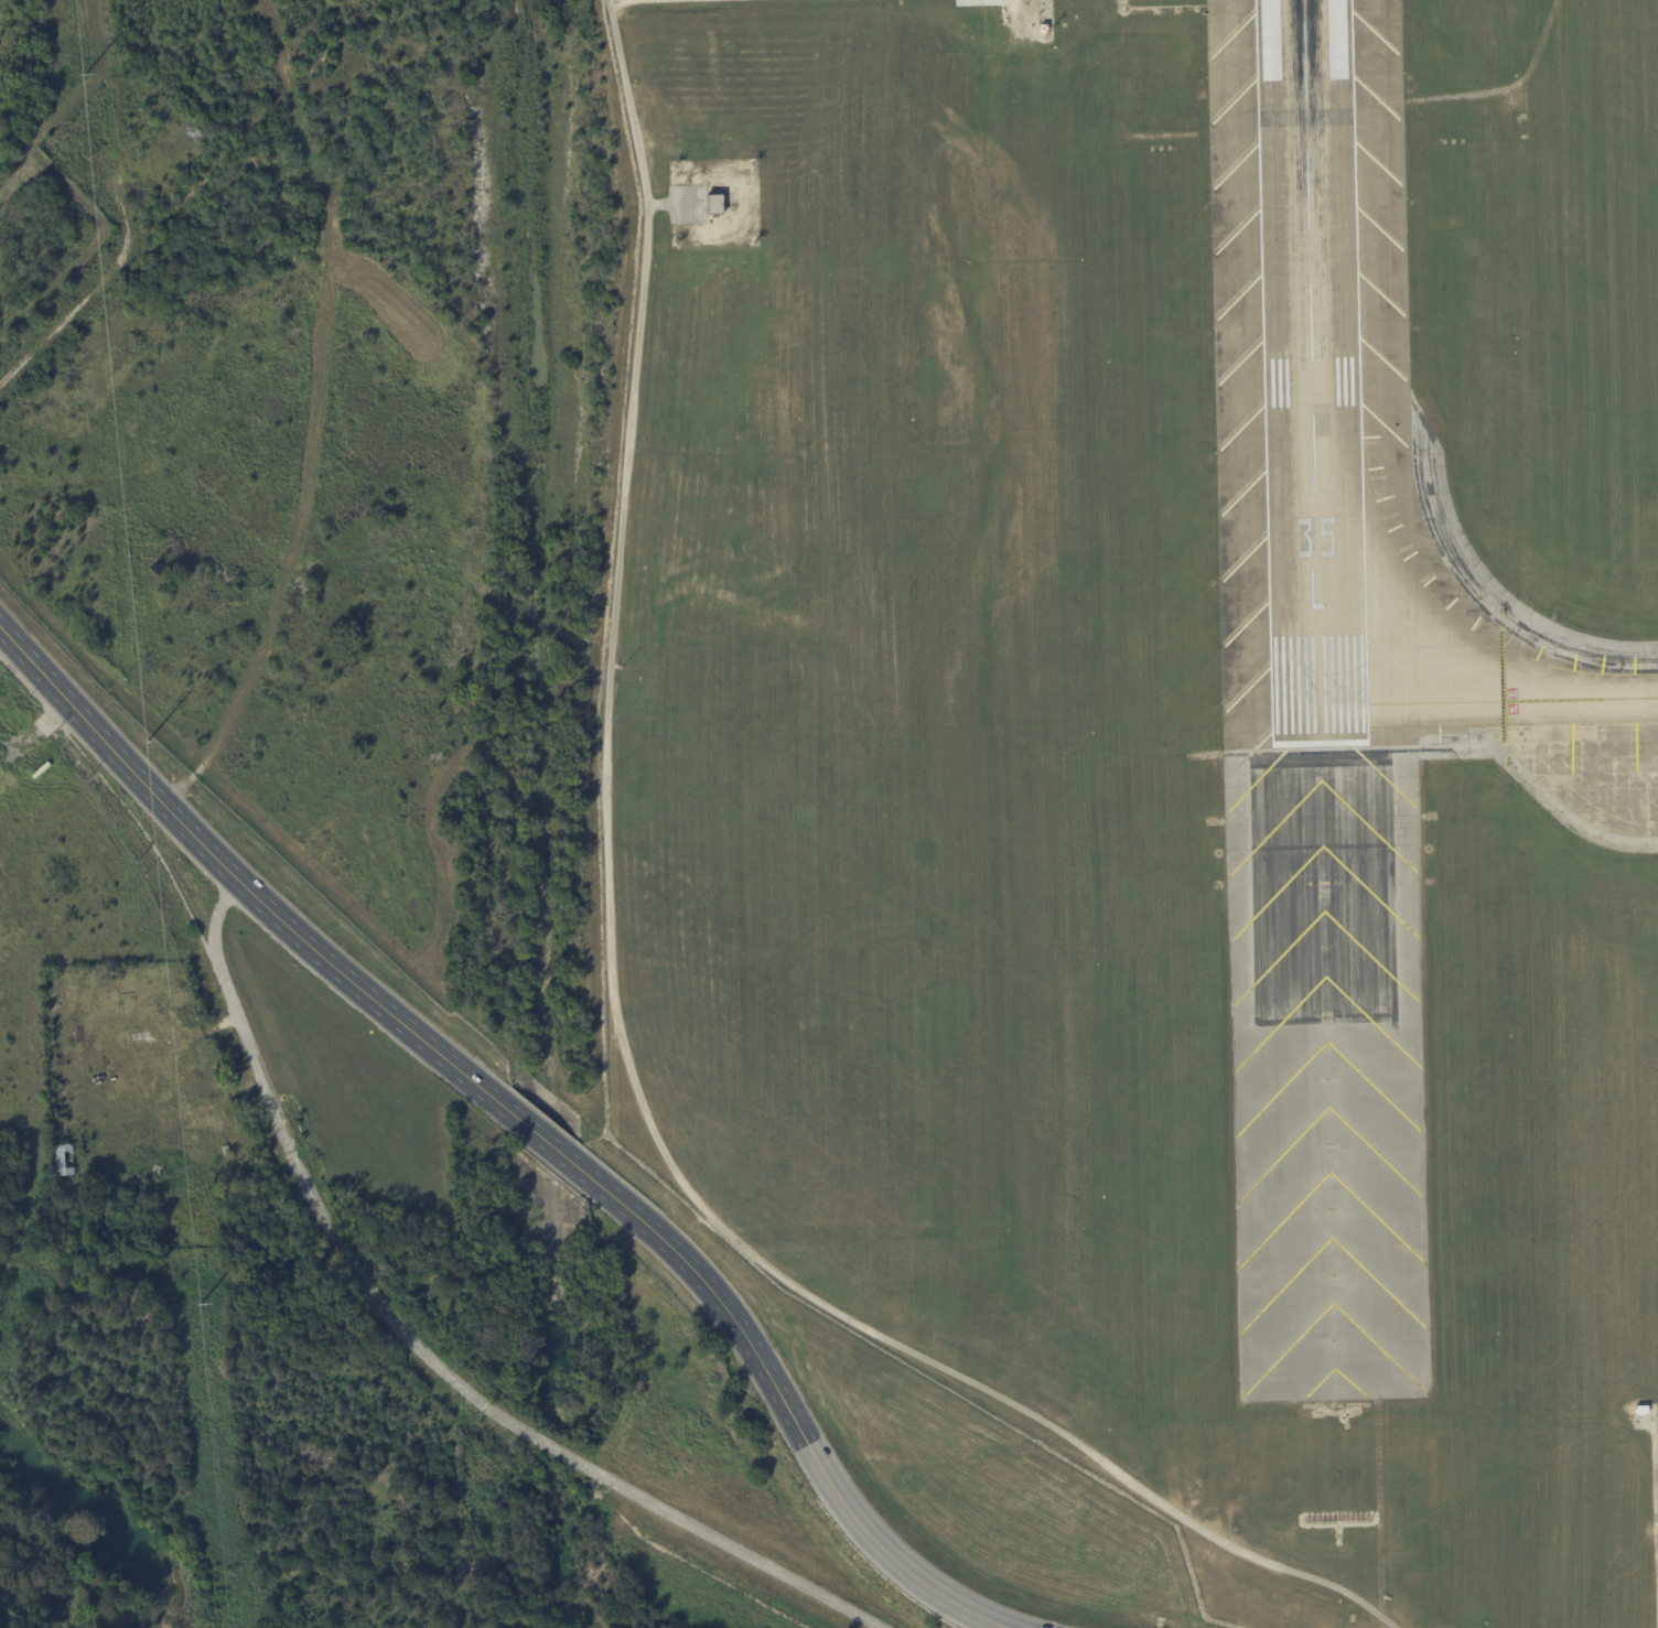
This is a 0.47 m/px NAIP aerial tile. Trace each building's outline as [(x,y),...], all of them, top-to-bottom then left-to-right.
[(203,134),(196,142),(185,133),(192,125),(203,134)] [(708,214),(708,195),(723,195),(723,214),(708,214)] [(73,1158),(74,1175),(56,1175),(54,1143),(73,1143),(73,1158)] [(1636,1406),(1647,1406),(1648,1414),(1636,1415),(1636,1406)]
